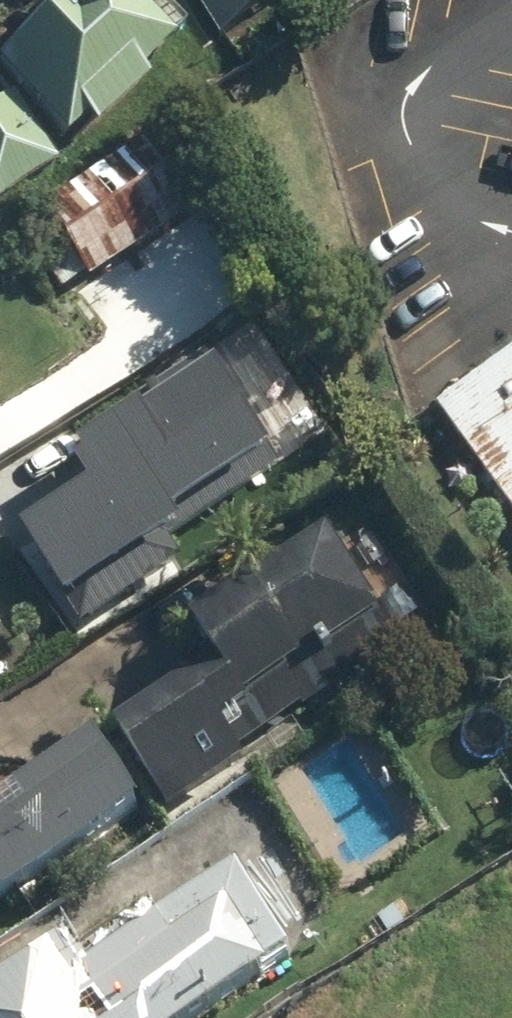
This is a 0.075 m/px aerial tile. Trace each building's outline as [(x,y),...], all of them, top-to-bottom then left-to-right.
[(70,128),(79,137),(131,87),(122,78),(173,28),(146,0),(137,0),(123,13),(110,0),(52,0),(0,51),(0,86),(54,144),(70,128)] [(51,168),(7,99),(0,104),(0,201),(51,168)] [(53,293),(76,277),(82,286),(184,216),(134,143),(32,212),(36,219),(13,235),(53,293)] [(434,412),(511,520),(511,352),(434,412)] [(7,569),(64,645),(149,581),(141,570),(260,480),(193,391),(142,430),(124,406),(39,471),(74,518),(7,569)] [(195,677),(104,741),(162,823),(240,768),(222,743),(236,734),(230,725),(373,625),(314,540),(170,641),(195,677)] [(124,821),(78,750),(0,801),(0,903),(124,821)] [(290,953),(238,874),(77,981),(50,940),(0,973),(0,1017),(192,1017),(290,953)]
